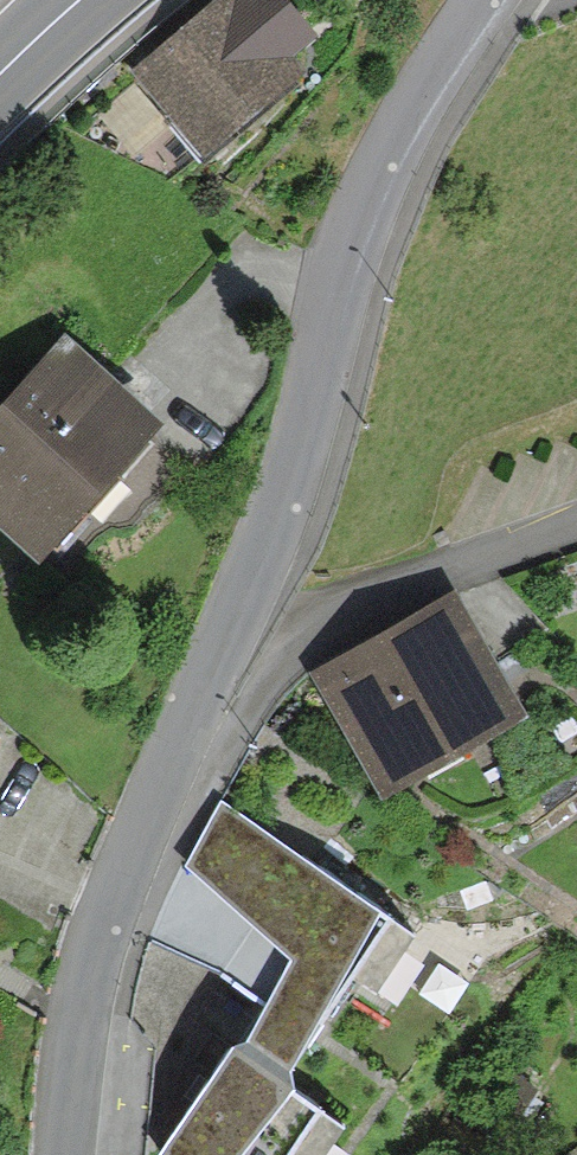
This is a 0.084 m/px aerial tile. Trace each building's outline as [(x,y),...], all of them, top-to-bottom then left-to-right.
[(297,81),(285,68),(305,52),(261,0),(249,0),(236,11),(231,5),(142,81),(208,157),(297,81)] [(148,435),(63,359),(0,430),(0,517),(42,554),(148,435)] [(511,697),(448,593),(332,663),(395,766),(511,697)] [(568,603),(576,631),(576,600),(568,603)] [(322,861),(219,807),(190,853),(299,932),(243,1021),(296,1055),(351,966),(376,982),(415,918),(322,861)] [(243,1021),(162,1147),(175,1154),(316,1154),(345,1110),(284,1072),(296,1055),(243,1021)]
